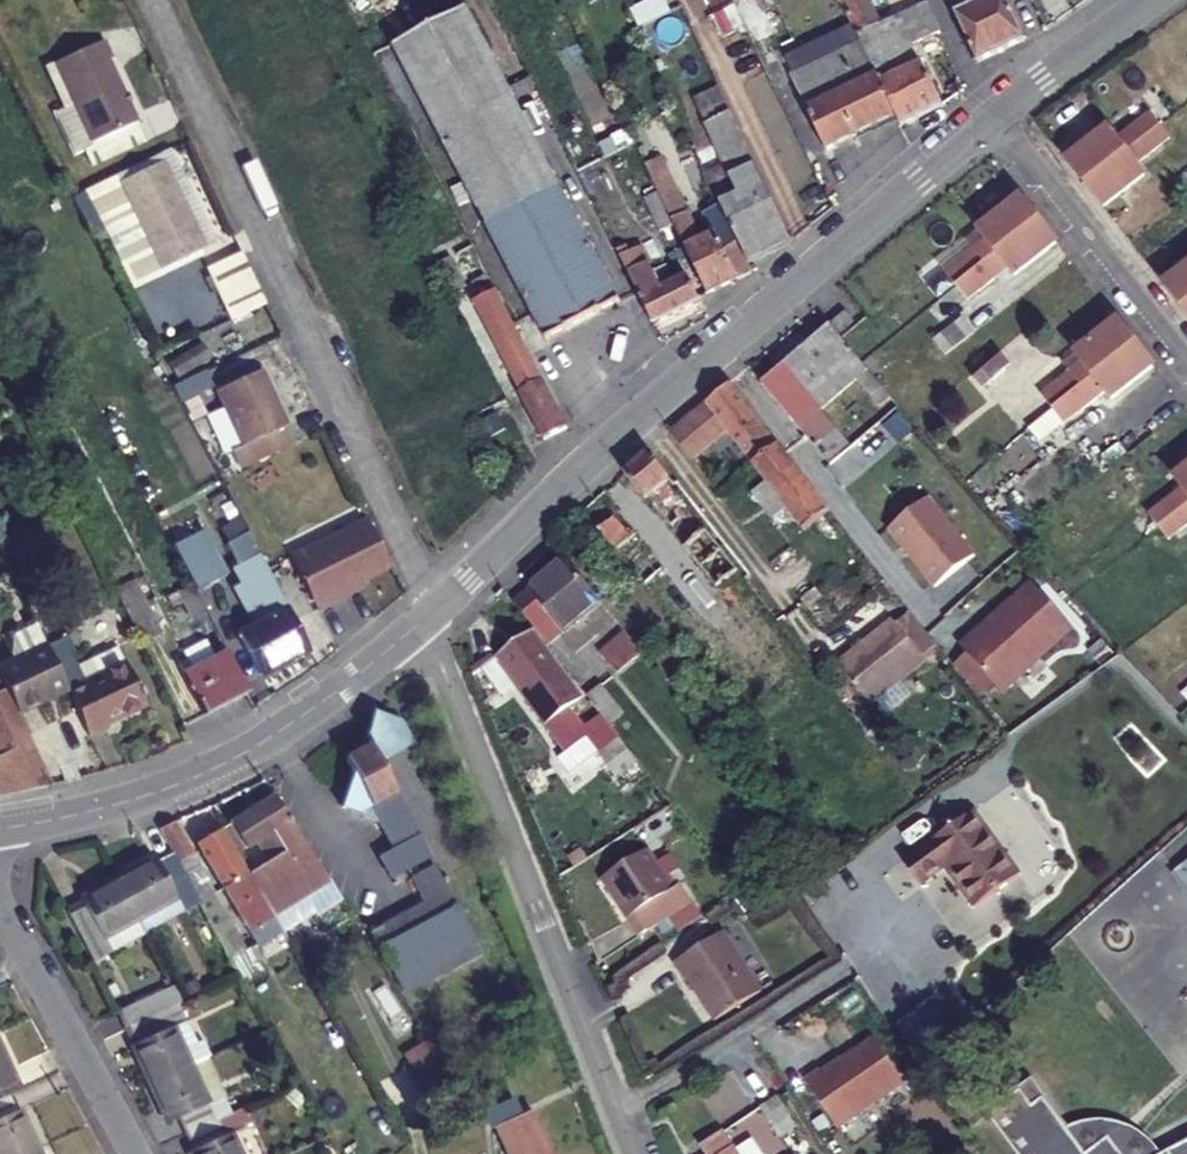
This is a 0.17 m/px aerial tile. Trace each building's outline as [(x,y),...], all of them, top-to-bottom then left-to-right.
[(625,8),(634,26),(665,10),(660,0),(641,0),(625,8)] [(880,24),(869,0),(836,0),(847,23),(854,36),(880,24)] [(974,60),(1022,37),(1005,0),(945,0),(974,60)] [(756,2),(735,13),(751,45),(772,34),(756,2)] [(907,141),(944,111),(914,47),(935,36),(920,4),(880,24),(854,36),(857,42),(895,117),(907,141)] [(460,13),(391,50),(547,343),(616,305),(460,13)] [(791,75),(857,42),(854,36),(847,23),(783,56),(791,75)] [(101,42),(55,66),(95,143),(141,119),(101,42)] [(857,42),(791,75),(790,76),(825,150),(895,117),(857,42)] [(728,115),(717,91),(692,104),(703,127),(728,115)] [(1084,185),(1160,125),(1150,113),(1116,140),(1106,127),(1065,161),(1084,185)] [(719,207),(737,243),(747,264),(785,245),(790,240),(728,115),(703,127),(737,198),(719,207)] [(1160,125),(1084,185),(1102,207),(1142,175),(1133,164),(1169,135),(1160,125)] [(692,181),(704,175),(690,147),(673,155),(686,183),(692,181)] [(657,160),(642,167),(656,193),(672,225),(706,295),(751,273),(747,264),(737,243),(722,213),(708,221),(715,234),(698,243),(657,160)] [(202,241),(163,161),(124,180),(163,260),(202,241)] [(704,205),(716,199),(704,175),(692,181),(704,205)] [(70,199),(90,236),(107,227),(87,191),(70,199)] [(657,233),(672,225),(656,193),(641,201),(657,233)] [(1036,223),(1016,198),(976,232),(981,239),(968,249),(971,253),(939,279),(948,291),(1036,223)] [(613,247),(631,238),(618,212),(601,221),(613,247)] [(1036,223),(948,291),(957,301),(990,277),(994,281),(1008,271),(1013,275),(1053,245),(1036,223)] [(652,274),(638,249),(617,260),(651,327),(699,303),(698,299),(687,280),(674,285),(661,291),(652,274)] [(237,250),(231,253),(257,303),(261,301),(237,250)] [(257,303),(231,253),(206,266),(231,315),(257,303)] [(1186,301),(1186,263),(1161,283),(1180,307),(1186,301)] [(665,267),(652,274),(661,291),(674,285),(665,267)] [(515,325),(498,293),(475,306),(521,392),(519,393),(544,440),(570,429),(515,325)] [(848,327),(854,321),(844,310),(835,318),(844,329),(848,327)] [(1131,343),(1113,320),(1072,353),(1076,360),(1064,369),(1067,375),(1035,402),(1042,411),(1131,343)] [(839,335),(828,321),(764,380),(814,442),(819,448),(825,456),(830,462),(842,451),(852,443),(821,408),(841,391),(848,399),(839,407),(852,423),(862,415),(865,417),(892,395),(860,358),(839,335)] [(933,335),(943,350),(963,337),(954,322),(933,335)] [(1131,343),(1042,411),(1052,424),(1086,399),(1090,402),(1104,393),(1108,397),(1149,367),(1131,343)] [(971,372),(981,384),(1009,358),(999,347),(971,372)] [(284,425),(287,424),(261,369),(216,389),(242,445),(231,450),(239,466),(291,442),(284,425)] [(199,382),(184,389),(191,404),(206,397),(199,382)] [(663,438),(687,467),(717,441),(743,474),(753,466),(779,445),(742,400),(728,383),(663,438)] [(871,432),(828,467),(844,487),(908,434),(892,416),(872,433),(871,432)] [(779,445),(753,466),(767,483),(754,494),(775,520),(788,508),(805,530),(765,564),(820,632),(821,630),(801,604),(815,593),(836,619),(887,579),(868,555),(831,509),(779,445)] [(639,459),(622,474),(643,499),(647,496),(670,523),(676,518),(693,539),(684,547),(710,580),(692,594),(696,600),(671,620),(679,630),(712,605),(710,600),(731,584),(727,578),(739,568),(648,451),(639,459)] [(1154,530),(1186,504),(1186,467),(1171,480),(1179,492),(1145,519),(1154,530)] [(928,494),(889,525),(935,583),(974,552),(928,494)] [(1154,530),(1164,542),(1186,524),(1186,504),(1154,530)] [(612,550),(628,536),(612,516),(596,530),(612,550)] [(351,584),(390,565),(366,518),(291,557),(317,610),(354,590),(351,584)] [(177,560),(192,588),(194,591),(225,575),(201,529),(170,545),(177,560)] [(308,646),(247,532),(228,542),(239,562),(232,566),(241,582),(246,579),(267,617),(254,624),(237,632),(259,673),(308,646)] [(628,536),(612,550),(625,566),(643,550),(630,534),(628,536)] [(599,601),(563,558),(513,602),(547,644),(599,601)] [(234,585),(254,624),(267,617),(246,579),(241,582),(234,585)] [(120,603),(140,644),(161,634),(134,580),(114,590),(120,603)] [(996,610),(960,644),(1003,690),(1073,625),(1033,582),(999,614),(996,610)] [(192,619),(205,612),(194,591),(192,588),(179,594),(192,619)] [(821,630),(836,619),(815,593),(801,604),(821,630)] [(899,623),(925,656),(940,644),(913,612),(899,623)] [(925,656),(899,623),(895,618),(840,662),(873,703),(928,659),(925,656)] [(69,689),(48,646),(47,645),(45,640),(35,620),(8,634),(19,658),(0,668),(0,682),(4,692),(15,714),(69,689)] [(605,718),(591,700),(587,703),(529,628),(477,668),(499,698),(515,684),(545,726),(547,724),(566,751),(585,737),(593,748),(599,742),(617,766),(633,753),(605,718)] [(641,652),(626,634),(602,654),(617,672),(641,652)] [(149,702),(128,661),(89,679),(81,664),(75,650),(79,649),(72,635),(48,646),(69,689),(92,735),(112,725),(111,722),(149,702)] [(181,655),(189,672),(215,659),(206,642),(181,655)] [(89,679),(128,661),(120,646),(81,664),(89,679)] [(215,659),(189,672),(183,676),(205,718),(248,696),(226,654),(215,659)] [(587,695),(591,700),(605,718),(619,708),(610,697),(600,684),(587,695)] [(4,692),(0,694),(0,757),(2,761),(0,762),(0,796),(49,786),(15,714),(4,692)] [(377,766),(411,748),(399,724),(371,716),(364,740),(368,748),(342,762),(350,776),(339,811),(359,818),(358,821),(376,826),(390,852),(376,860),(388,884),(428,862),(377,766)] [(585,737),(566,751),(555,760),(567,776),(597,752),(593,748),(585,737)] [(326,885),(273,801),(231,829),(246,854),(257,847),(269,867),(248,879),(272,918),(326,885)] [(953,885),(970,909),(1013,879),(970,816),(901,865),(917,887),(945,867),(956,883),(953,885)] [(177,860),(197,896),(204,911),(232,960),(246,952),(175,823),(160,830),(177,860)] [(274,922),(272,918),(248,879),(220,832),(196,848),(250,935),(259,931),(274,922)] [(645,850),(602,882),(631,921),(643,937),(693,900),(681,883),(674,889),(645,850)] [(1170,870),(1186,892),(1186,856),(1170,870)] [(197,896),(177,860),(160,869),(159,867),(119,888),(140,926),(197,896)] [(401,992),(478,951),(434,868),(411,881),(423,904),(371,934),(401,992)] [(140,926),(119,888),(83,906),(85,910),(67,919),(94,969),(149,942),(147,940),(140,926)] [(147,940),(204,911),(197,896),(140,926),(147,940)] [(274,922),(259,931),(266,943),(281,934),(274,922)] [(717,1019),(763,987),(722,929),(674,963),(684,978),(687,977),(717,1019)] [(182,1003),(172,985),(123,1007),(132,1025),(182,1003)] [(176,1025),(189,1019),(182,1003),(132,1025),(139,1042),(138,1043),(155,1081),(193,1064),(176,1025)] [(193,1064),(206,1057),(189,1019),(176,1025),(193,1064)] [(835,1124),(901,1079),(871,1035),(821,1070),(818,1066),(803,1077),(835,1124)] [(11,1096),(20,1092),(0,1049),(0,1101),(11,1096)] [(188,1134),(225,1117),(218,1101),(226,1097),(209,1057),(206,1057),(193,1064),(155,1081),(172,1121),(180,1118),(188,1134)] [(1061,1121),(1026,1071),(994,1093),(996,1096),(1015,1083),(1026,1099),(1037,1091),(1077,1149),(1101,1132),(1115,1153),(1113,1153),(1150,1153),(1160,1149),(1171,1143),(1185,1137),(1186,1136),(1186,1132),(1179,1135),(1152,1149),(1135,1129),(1115,1118),(1085,1114),(1061,1121)] [(1115,1153),(1101,1132),(1077,1149),(1037,1091),(1026,1099),(1015,1083),(996,1096),(981,1107),(1015,1153),(1113,1153),(1115,1153)] [(759,1103),(779,1135),(797,1123),(777,1092),(759,1103)] [(35,1153),(11,1096),(0,1101),(0,1153),(32,1153),(35,1153)] [(533,1111),(519,1118),(508,1097),(484,1109),(505,1153),(553,1153),(533,1111)] [(188,1134),(195,1149),(194,1151),(196,1153),(241,1153),(225,1117),(188,1134)] [(723,1132),(702,1147),(707,1153),(738,1153),(723,1132)] [(1185,1137),(1171,1143),(1160,1149),(1150,1153),(1186,1153),(1186,1136),(1185,1137)]
